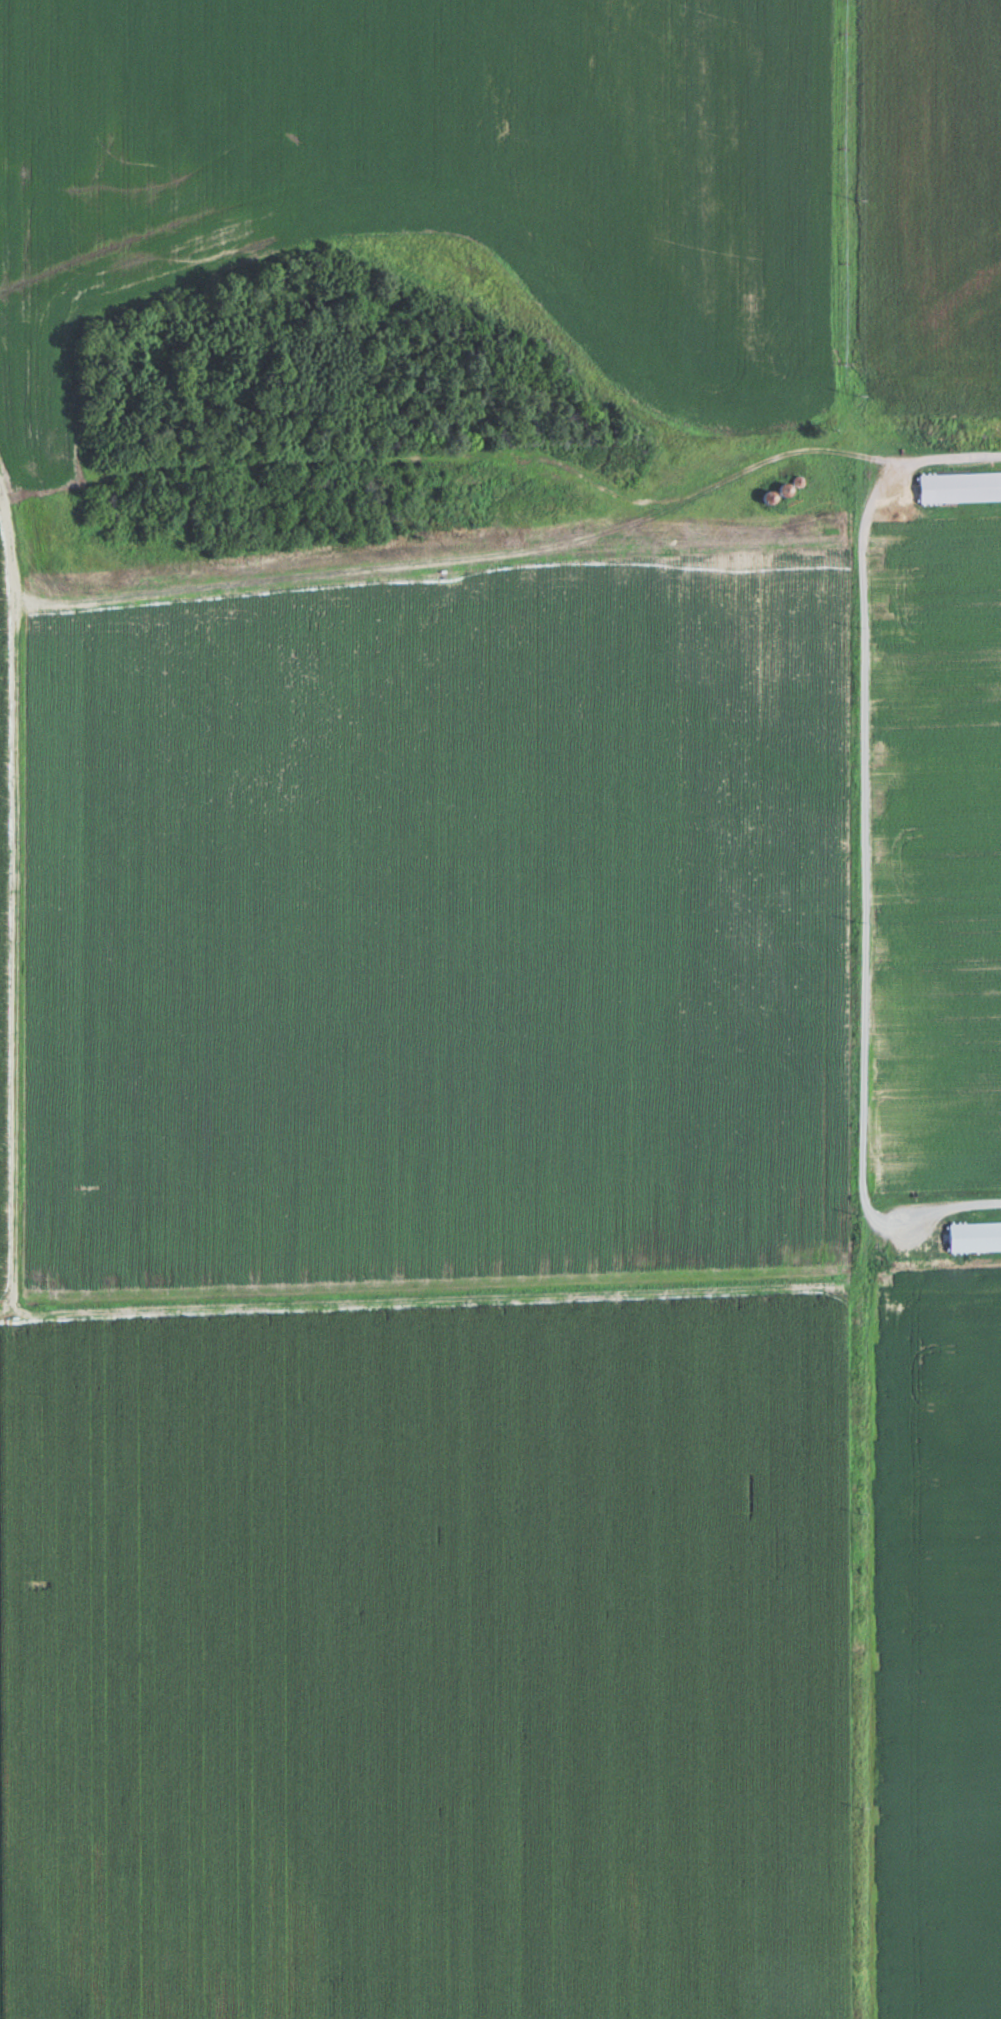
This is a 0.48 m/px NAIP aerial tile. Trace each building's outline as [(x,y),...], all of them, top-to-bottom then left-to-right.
[(1000,1248),(1000,1223),(947,1224),(948,1250),(1000,1248)]
